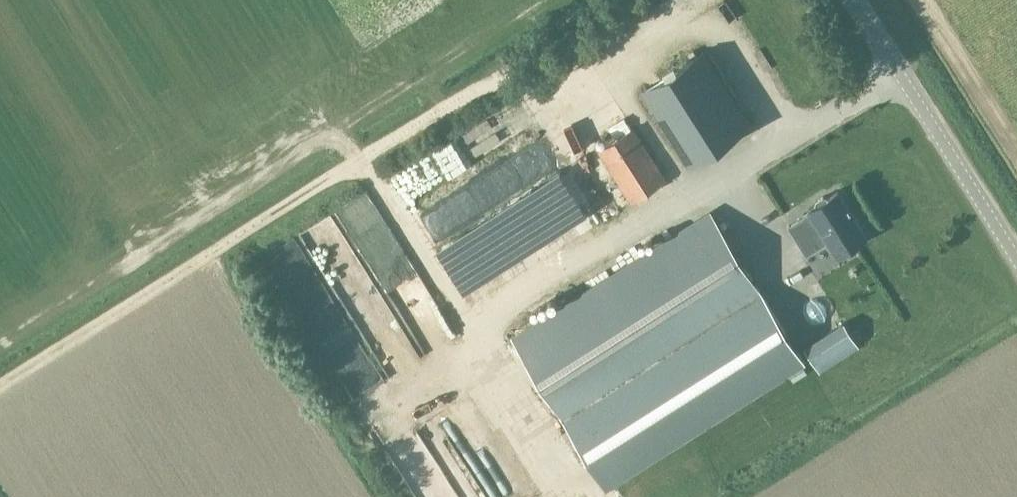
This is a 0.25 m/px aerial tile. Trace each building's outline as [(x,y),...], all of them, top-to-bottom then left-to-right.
[(689,166),(750,126),(703,51),(642,91),(689,166)] [(633,202),(666,181),(633,129),(600,150),(633,202)] [(805,215),(789,226),(807,255),(829,241),(838,255),(867,237),(838,191),(827,198),(823,197),(816,201),(815,206),(809,209),(812,214),(806,217),(805,215)] [(538,214),(533,205),(486,228),(497,250),(569,214),(563,202),(538,214)] [(710,209),(510,337),(603,481),(802,353),(710,209)] [(462,331),(398,231),(370,249),(434,348),(462,331)] [(333,236),(319,239),(326,266),(339,263),(333,236)] [(538,260),(557,251),(550,238),(532,247),(538,260)] [(288,271),(298,285),(321,269),(311,255),(288,271)] [(362,275),(350,284),(362,299),(374,290),(362,275)] [(325,327),(356,389),(382,376),(351,314),(325,327)] [(843,318),(804,342),(819,366),(858,342),(843,318)] [(385,433),(404,466),(431,450),(411,417),(385,433)] [(425,496),(437,496),(452,490),(440,463),(415,475),(425,496)]
